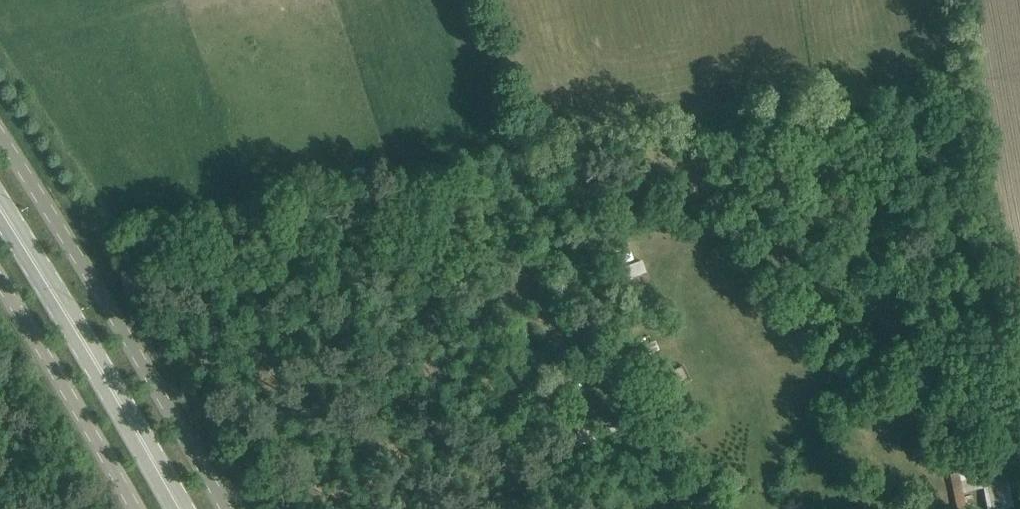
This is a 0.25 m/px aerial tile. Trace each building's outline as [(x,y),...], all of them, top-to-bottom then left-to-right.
[(621,282),(646,273),(642,262),(617,271),(621,282)] [(959,474),(950,475),(957,508),(966,508),(959,474)] [(984,480),(986,508),(1006,508),(1012,508),(1010,478),(984,480)]
